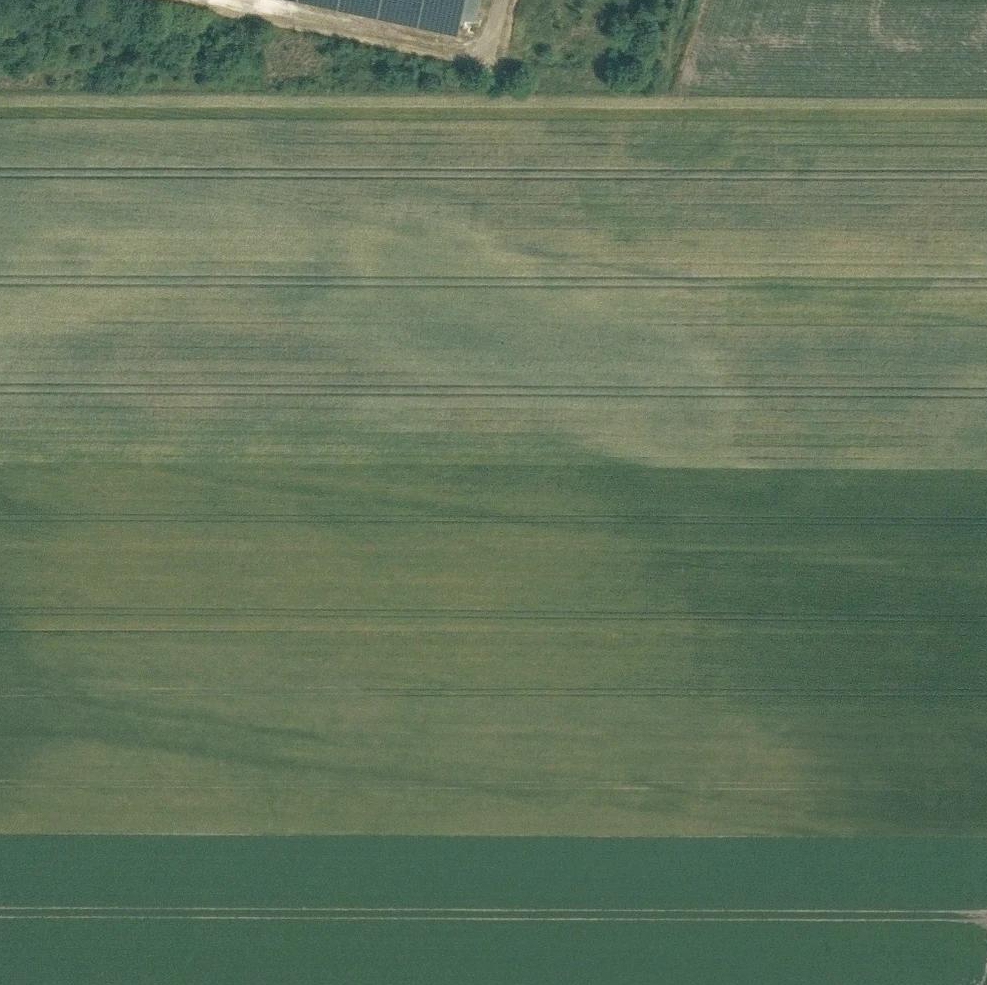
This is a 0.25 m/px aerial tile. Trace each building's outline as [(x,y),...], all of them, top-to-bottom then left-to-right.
[(463,32),(470,0),(322,0),(463,32)]
